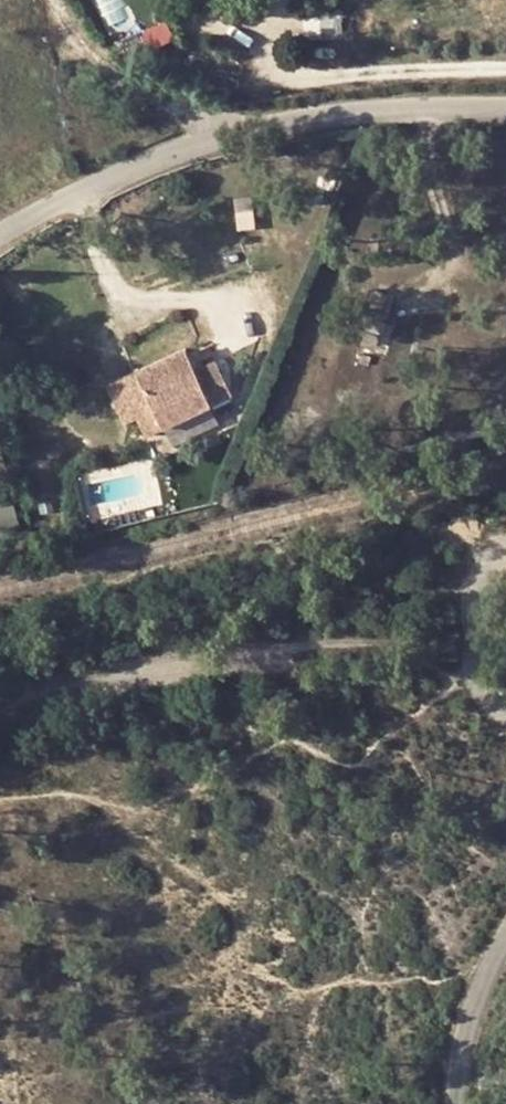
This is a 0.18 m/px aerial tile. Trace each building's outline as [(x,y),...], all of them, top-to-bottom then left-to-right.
[(234,14),(234,3),(222,2),(223,15),(234,14)] [(234,3),(234,14),(247,14),(246,2),(234,3)] [(252,225),(250,210),(234,212),(236,228),(252,225)] [(346,317),(342,328),(374,341),(394,296),(370,286),(356,320),(346,317)] [(190,371),(203,402),(223,393),(208,362),(190,371)] [(203,402),(190,371),(143,393),(133,372),(105,385),(123,422),(135,416),(143,431),(203,402)]
